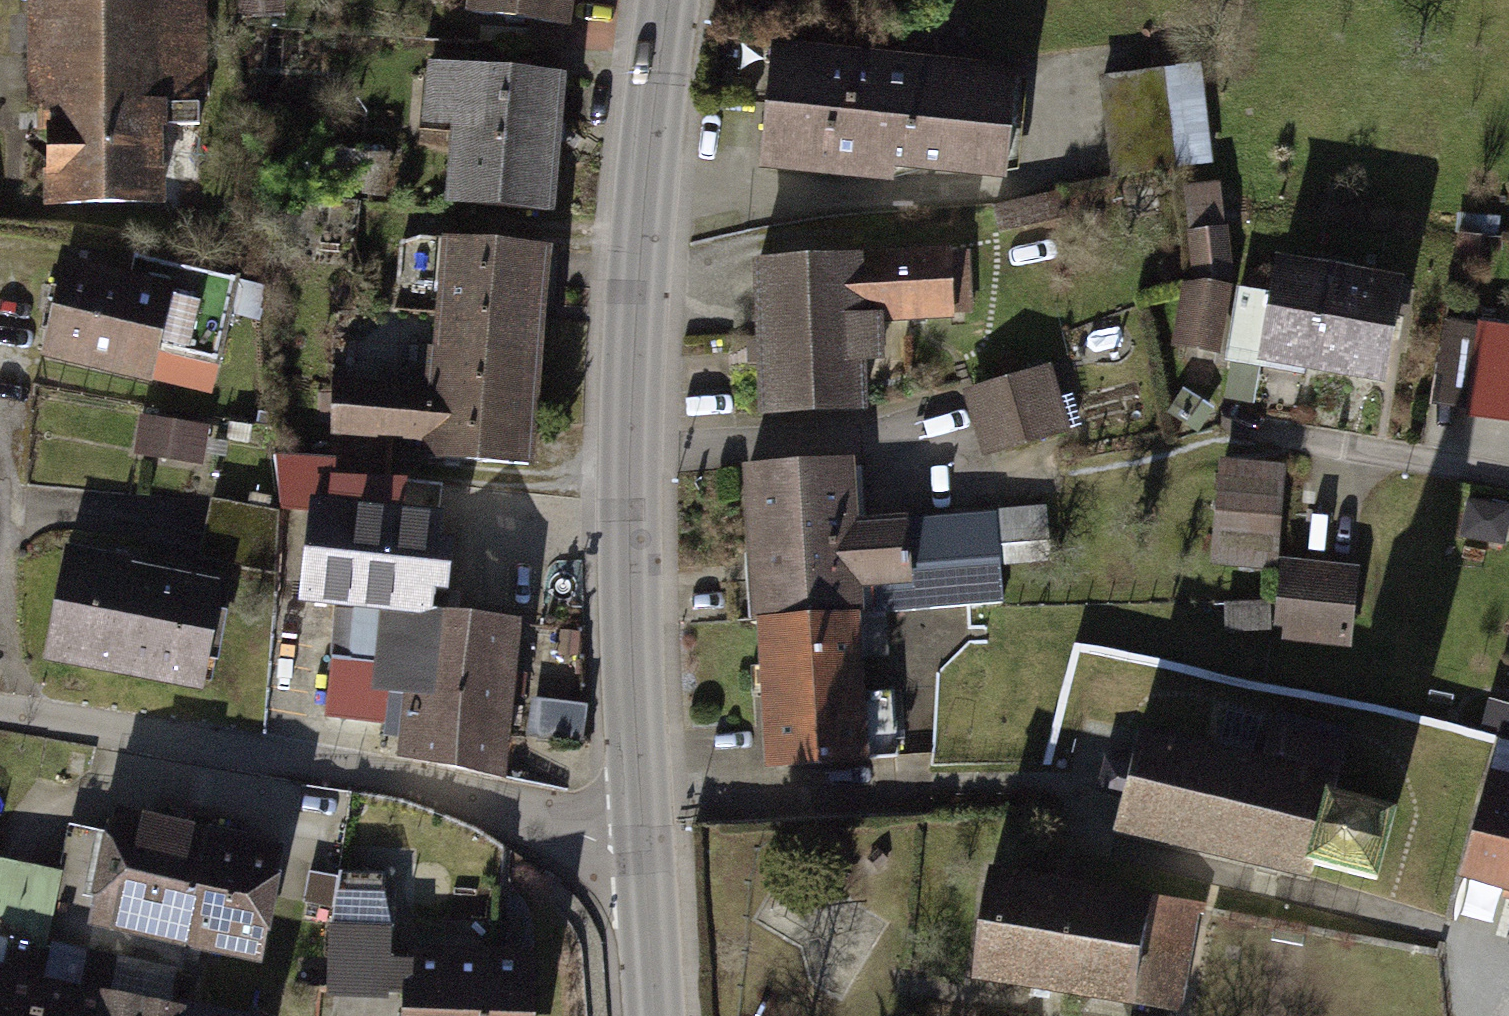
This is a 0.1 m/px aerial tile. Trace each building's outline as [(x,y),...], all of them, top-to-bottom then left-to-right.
[(26,116),(38,116),(41,213),(159,209),(156,109),(215,107),(212,0),(23,0),(26,116)] [(239,20),(285,21),(285,0),(240,0),(239,20)] [(578,0),(468,0),(465,23),(573,36),(578,0)] [(1011,75),(770,54),(758,176),(891,189),(893,173),(1001,183),(1011,75)] [(564,80),(421,65),(415,127),(451,131),(443,207),(549,218),(564,80)] [(1198,65),(1099,79),(1114,183),(1213,168),(1198,65)] [(1224,186),(1182,190),(1192,282),(1180,281),(1171,347),(1224,355),(1234,281),(1224,186)] [(546,254),(439,246),(426,394),(334,387),(329,440),(422,448),(420,462),(528,471),(546,254)] [(964,249),(744,263),(754,421),(865,414),(862,368),(885,367),(882,326),(968,321),(964,249)] [(1397,277),(1274,260),(1259,365),(1382,383),(1397,277)] [(173,289),(63,265),(41,362),(151,386),(173,289)] [(1478,329),(1466,417),(1508,423),(1508,333),(1478,329)] [(1051,370),(967,395),(988,465),(1072,440),(1051,370)] [(138,454),(205,470),(214,430),(147,414),(138,454)] [(854,463),(737,470),(747,625),(755,625),(862,619),(862,596),(914,593),(909,517),(858,520),(854,463)] [(1289,469),(1218,463),(1209,570),(1280,576),(1281,562),(1289,469)] [(441,519),(301,498),(295,606),(355,612),(347,664),(411,672),(397,761),(500,778),(518,627),(428,618),(441,519)] [(217,504),(208,563),(276,573),(285,515),(217,504)] [(1050,507),(1004,510),(1006,542),(1052,539),(1050,507)] [(221,576),(59,547),(37,666),(200,695),(221,576)] [(1357,572),(1281,562),(1280,576),(1271,638),(1346,648),(1357,572)] [(862,619),(755,625),(763,770),(870,765),(862,619)] [(591,706),(539,702),(536,745),(588,749),(591,706)] [(1141,730),(1113,829),(1312,881),(1317,864),(1376,881),(1397,810),(1333,792),(1346,746),(1273,726),(1263,764),(1141,730)] [(1487,771),(1457,877),(1508,892),(1508,777),(1487,771)] [(280,843),(111,813),(91,929),(259,959),(280,843)] [(0,842),(0,911),(27,916),(40,850),(0,842)] [(984,877),(968,984),(1182,1015),(1191,1015),(1207,910),(984,877)] [(393,998),(391,932),(330,930),(327,991),(393,998)] [(117,965),(0,936),(0,1015),(106,1015),(117,965)] [(409,1015),(531,1015),(533,960),(413,957),(409,1015)] [(192,1013),(206,981),(117,965),(106,1015),(209,1015),(192,1013)]
